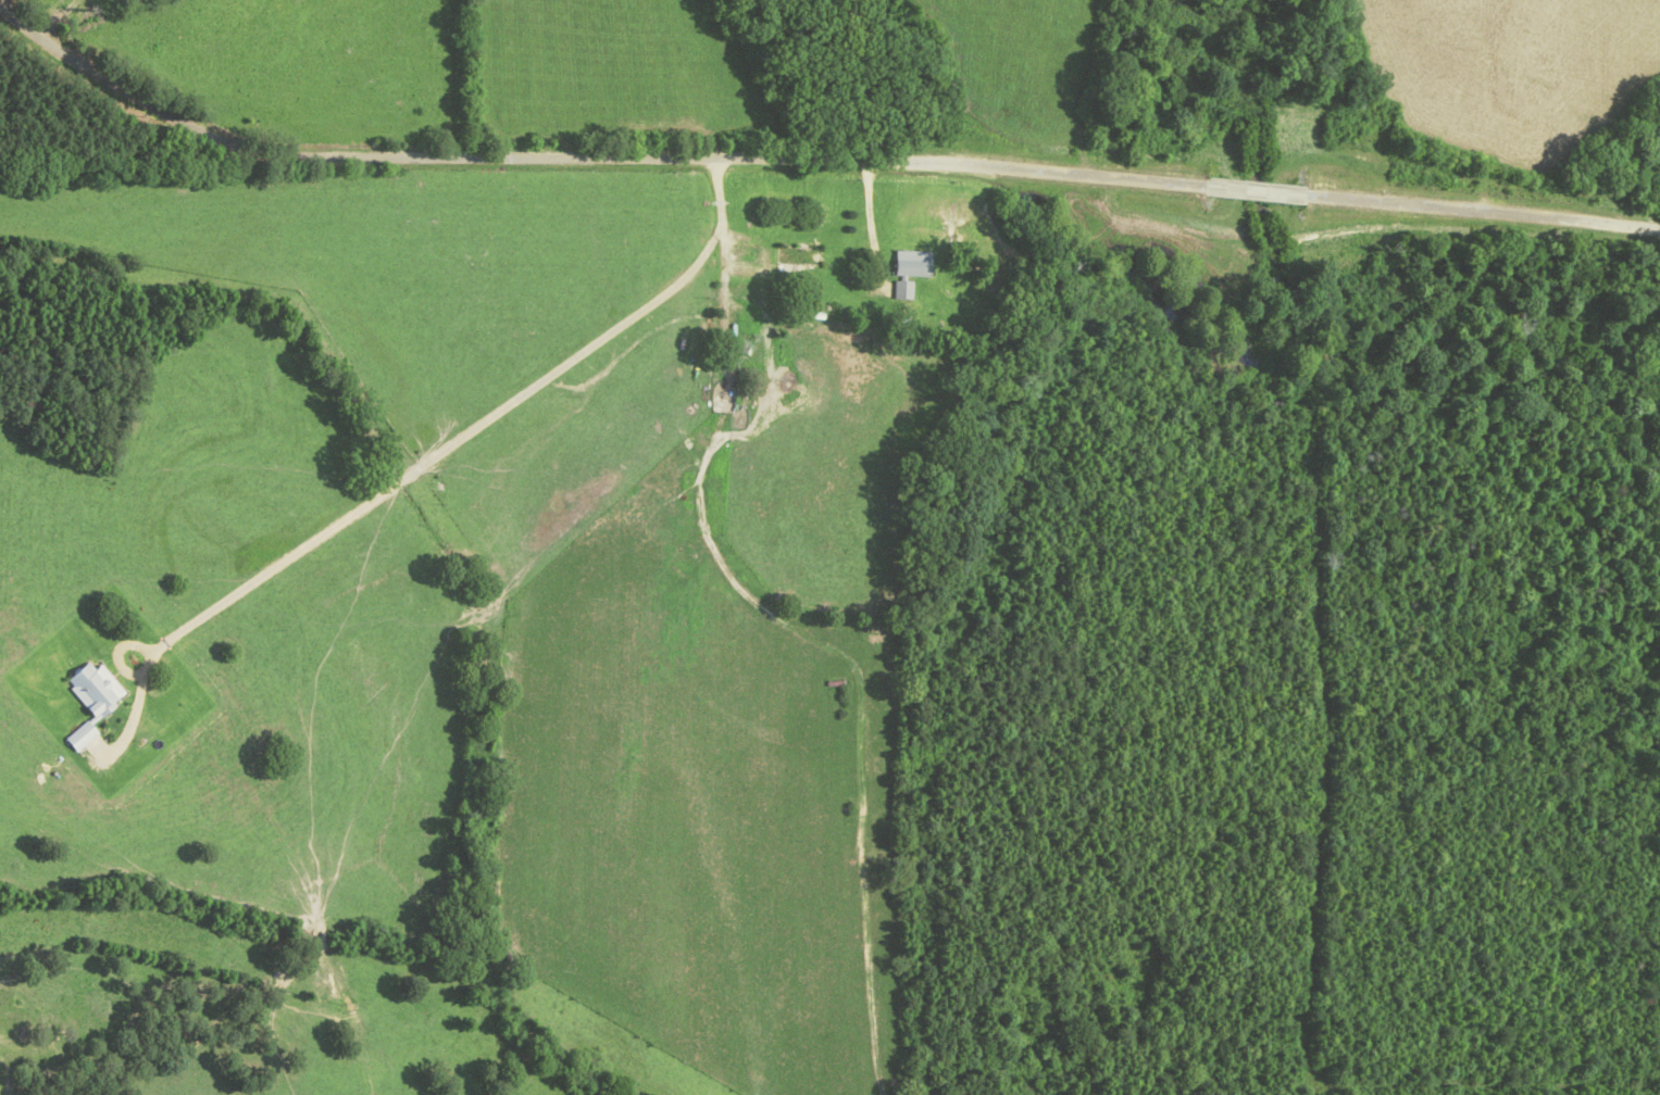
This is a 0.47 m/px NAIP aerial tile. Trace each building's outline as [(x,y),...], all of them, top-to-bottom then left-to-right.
[(770,268),(816,268),(816,250),(770,250),(770,268)] [(927,255),(890,254),(889,279),(926,280),(927,255)] [(890,303),(909,303),(909,284),(890,284),(890,303)] [(98,668),(89,674),(83,665),(59,683),(87,721),(119,697),(98,668)] [(60,740),(70,756),(93,741),(83,726),(60,740)]
